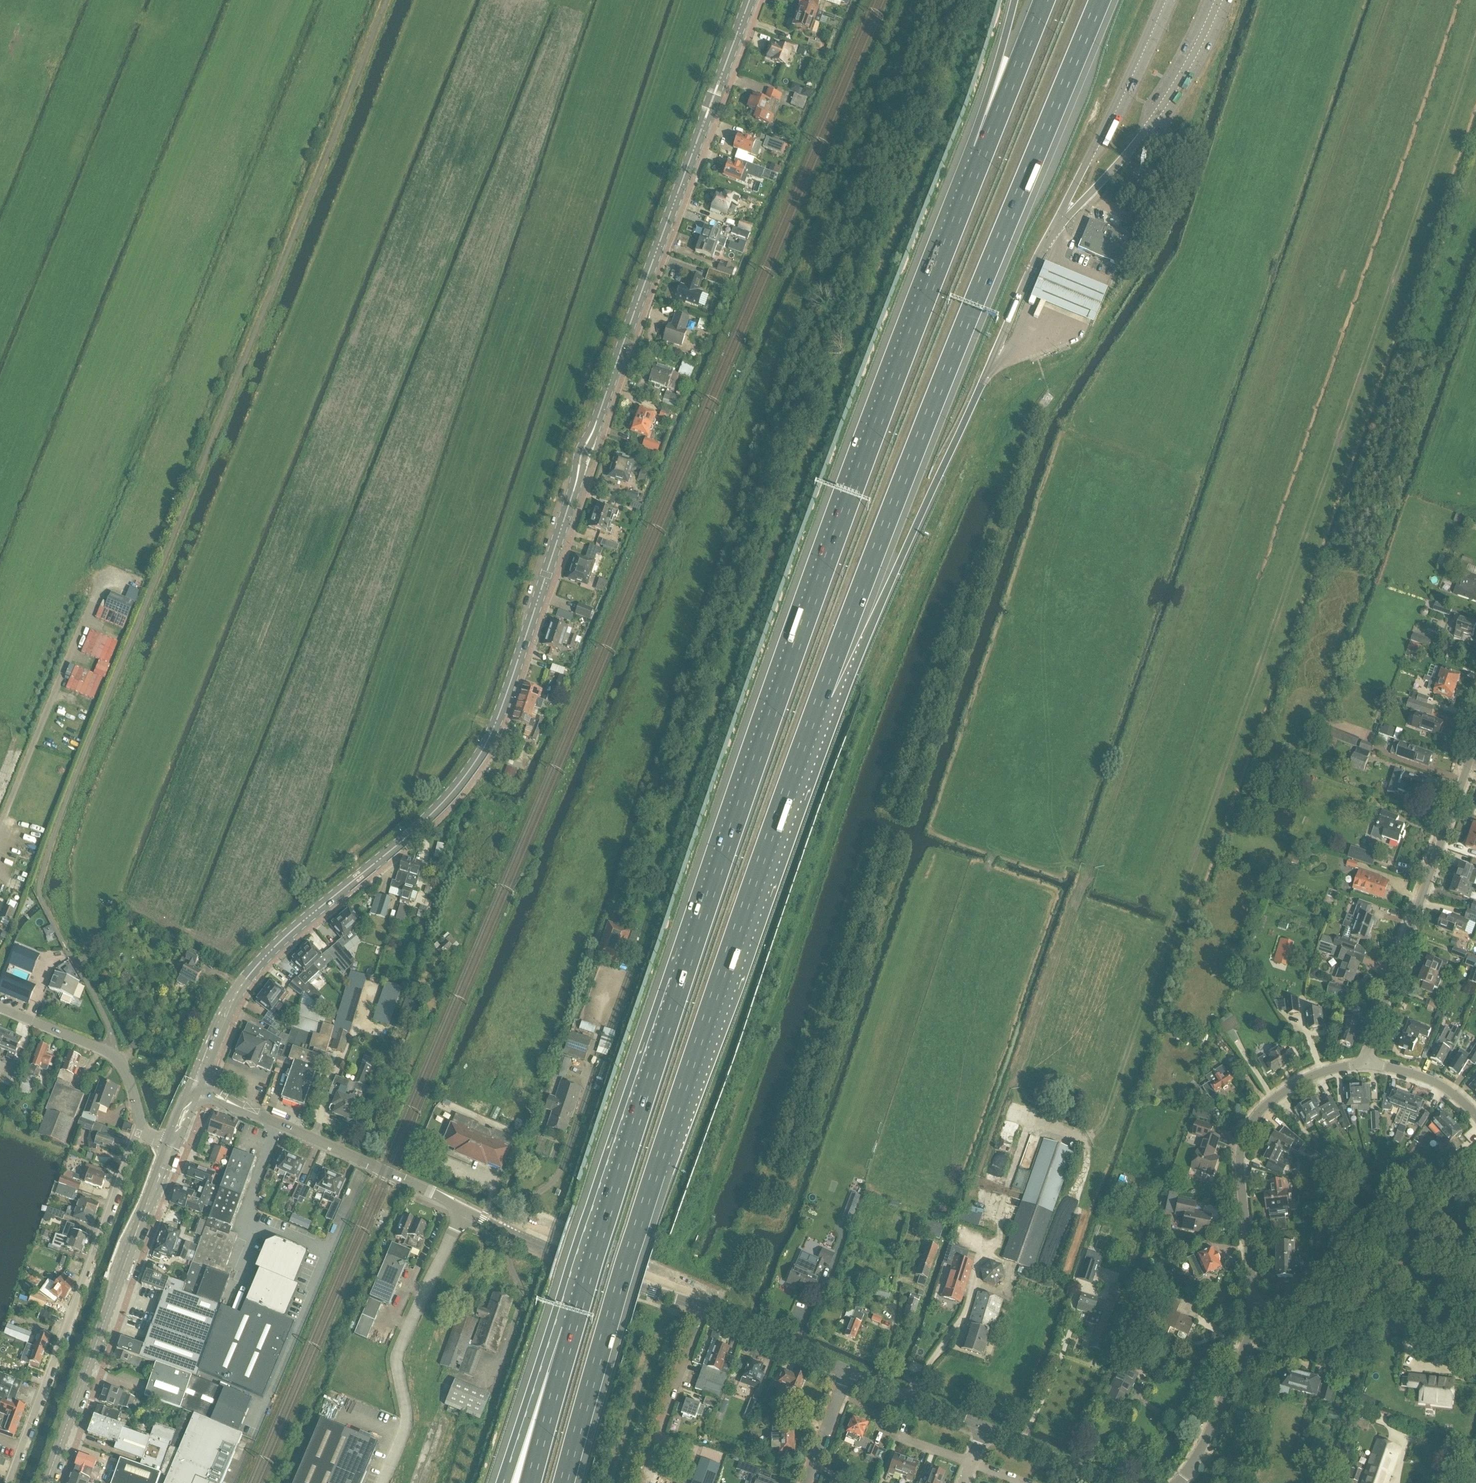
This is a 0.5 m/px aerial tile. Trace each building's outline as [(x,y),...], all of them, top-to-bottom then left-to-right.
[(820,12),(822,13),(827,0),(799,0),(799,1),(800,4),(800,5),(820,12)] [(796,16),(816,23),(819,24),(822,17),(834,21),(835,17),(822,13),(820,12),(800,5),(796,16)] [(816,23),(796,16),(792,26),(813,34),(815,27),(816,23)] [(807,46),(808,46),(819,50),(821,45),(814,42),(810,41),(810,40),(809,40),(807,46)] [(767,57),(774,60),(773,62),(786,66),(791,52),(796,54),(798,47),(785,42),(784,47),(777,45),(776,47),(772,45),(767,57)] [(748,108),(757,112),(754,119),(771,125),(774,117),(771,115),(776,101),(780,102),(782,95),(768,90),(765,98),(760,96),(759,98),(754,96),(752,100),(751,99),(748,108)] [(807,99),(794,94),(790,106),(803,110),(807,99)] [(734,148),(751,155),(757,158),(762,144),(756,142),(756,143),(738,136),(734,148)] [(785,143),(766,137),(762,148),(781,154),(785,143)] [(724,173),(724,175),(741,181),(743,174),(764,182),(766,176),(763,175),(764,170),(749,164),(747,170),(728,163),(726,168),(724,169),(723,172),(724,173)] [(717,194),(715,199),(713,199),(711,203),(713,205),(711,209),(727,215),(733,201),(738,202),(739,198),(724,192),(723,196),(717,194)] [(750,233),(753,225),(740,221),(738,228),(750,233)] [(1129,237),(1090,221),(1078,249),(1117,265),(1129,237)] [(700,240),(717,247),(717,246),(720,247),(722,243),(719,241),(722,234),(704,228),(700,240)] [(731,234),(748,240),(750,234),(733,228),(731,234)] [(695,252),(713,259),(717,247),(700,240),(695,252)] [(723,264),(719,263),(717,272),(732,277),(735,268),(731,267),(732,265),(724,262),(723,264)] [(1108,290),(1047,264),(1032,299),(1093,325),(1108,290)] [(709,269),(705,281),(726,288),(730,277),(709,269)] [(676,301),(684,304),(685,302),(697,307),(702,293),(698,291),(702,279),(689,274),(686,284),(687,284),(686,287),(681,285),(676,299),(676,301)] [(672,327),(668,326),(663,340),(681,346),(686,332),(684,331),(688,319),(676,314),(672,327)] [(697,328),(709,332),(713,320),(701,316),(697,328)] [(683,361),(678,374),(690,379),(695,366),(683,361)] [(655,366),(649,383),(667,389),(674,391),(680,375),(655,366)] [(663,400),(661,405),(665,406),(676,410),(680,398),(666,392),(663,400)] [(657,415),(639,408),(635,420),(652,426),(653,425),(654,425),(655,422),(654,421),(657,415)] [(652,426),(635,420),(631,431),(648,438),(650,432),(652,431),(653,428),(652,427),(652,426)] [(617,455),(615,455),(612,466),(632,473),(635,461),(625,458),(625,456),(617,453),(617,455)] [(608,477),(628,483),(632,473),(612,466),(608,477)] [(636,503),(639,494),(627,491),(624,499),(636,503)] [(594,508),(594,510),(592,516),(612,523),(614,517),(617,517),(619,512),(597,505),(596,509),(594,508)] [(589,524),(591,524),(590,528),(611,535),(613,530),(610,529),(612,523),(592,516),(589,524)] [(1454,522),(1460,525),(1463,519),(1456,516),(1454,522)] [(619,545),(603,540),(600,546),(617,551),(619,545)] [(586,559),(576,556),(572,568),(592,574),(596,562),(594,561),(597,554),(600,555),(602,550),(590,546),(586,559)] [(1440,556),(1438,565),(1443,567),(1444,565),(1466,572),(1469,565),(1461,563),(1447,558),(1446,558),(1440,556)] [(1463,557),(1461,563),(1469,565),(1472,566),(1474,561),(1463,557)] [(568,579),(588,586),(592,574),(572,568),(568,579)] [(1453,595),(1475,602),(1475,577),(1465,573),(1461,585),(1457,583),(1453,595)] [(105,609),(128,618),(135,602),(111,592),(105,609)] [(1436,603),(1435,607),(1433,610),(1450,616),(1453,608),(1436,603)] [(593,609),(579,604),(575,615),(590,620),(593,609)] [(1456,632),(1454,637),(1462,639),(1464,634),(1473,637),(1475,629),(1475,625),(1461,620),(1462,617),(1455,615),(1452,623),(1458,625),(1456,632)] [(569,627),(551,622),(548,633),(580,644),(582,638),(570,635),(567,634),(569,627)] [(580,644),(548,633),(544,645),(561,651),(563,644),(567,646),(578,650),(580,644)] [(1411,641),(1429,648),(1432,640),(1414,633),(1411,641)] [(1411,642),(1407,651),(1420,656),(1423,647),(1411,642)] [(1442,669),(1438,681),(1456,687),(1460,675),(1442,669)] [(1430,683),(1428,688),(1429,690),(1434,692),(1452,698),(1456,687),(1438,681),(1425,676),(1424,680),(1430,683)] [(542,691),(524,685),(521,694),(539,700),(539,699),(540,699),(542,691)] [(518,703),(534,708),(538,709),(541,700),(540,699),(539,699),(539,700),(521,694),(518,703)] [(544,694),(542,701),(553,704),(555,699),(552,698),(552,697),(544,694)] [(1419,694),(1417,701),(1427,705),(1430,698),(1419,694)] [(1417,701),(1409,699),(1406,708),(1431,717),(1435,708),(1427,705),(1417,701)] [(515,712),(535,719),(535,721),(543,724),(543,723),(544,719),(536,716),(538,709),(534,708),(518,703),(515,712)] [(525,731),(524,735),(536,740),(543,724),(535,721),(535,719),(515,712),(512,721),(526,726),(525,731)] [(1430,719),(1417,714),(1412,726),(1439,736),(1443,723),(1437,721),(1437,720),(1430,718),(1430,719)] [(1330,724),(1321,721),(1318,732),(1356,748),(1360,739),(1329,727),(1330,724)] [(1389,737),(1379,734),(1377,739),(1388,743),(1389,737)] [(1362,741),(1361,745),(1360,748),(1371,752),(1372,749),(1373,745),(1362,741)] [(1395,741),(1391,753),(1428,766),(1432,754),(1401,743),(1395,741)] [(1348,747),(1342,763),(1356,768),(1362,752),(1348,747)] [(512,782),(517,770),(507,766),(502,777),(512,782)] [(1399,793),(1399,792),(1403,793),(1416,798),(1418,793),(1419,794),(1423,781),(1415,778),(1416,776),(1404,772),(1396,769),(1388,793),(1399,793)] [(1377,829),(1384,832),(1382,838),(1399,843),(1401,838),(1404,839),(1406,833),(1403,832),(1405,826),(1397,823),(1399,818),(1383,812),(1380,818),(1377,829)] [(1466,848),(1475,851),(1475,838),(1470,836),(1466,848)] [(1348,858),(1373,867),(1377,856),(1351,848),(1348,858)] [(398,884),(392,882),(391,888),(401,891),(405,880),(406,881),(412,860),(403,858),(398,877),(400,878),(398,884)] [(401,891),(403,891),(400,901),(410,904),(415,888),(418,878),(416,877),(417,876),(417,877),(421,863),(412,860),(406,881),(405,880),(401,891)] [(1349,860),(1347,863),(1346,866),(1356,869),(1358,863),(1349,860)] [(1475,885),(1475,870),(1460,865),(1456,878),(1467,882),(1475,885)] [(1361,892),(1372,895),(1373,893),(1384,897),(1388,884),(1381,881),(1383,877),(1360,870),(1357,877),(1358,877),(1354,889),(1361,892)] [(1451,892),(1470,899),(1473,890),(1475,891),(1475,885),(1467,882),(1456,878),(1451,892)] [(434,889),(426,886),(424,894),(432,896),(434,889)] [(370,914),(376,915),(382,895),(377,893),(370,914)] [(391,898),(382,895),(376,915),(385,918),(391,898)] [(5,907),(0,919),(11,923),(16,911),(5,907)] [(354,915),(350,910),(341,918),(353,932),(358,928),(360,930),(364,926),(355,915),(354,915)] [(424,919),(426,913),(419,910),(416,917),(424,919)] [(1443,917),(1439,928),(1453,934),(1455,928),(1465,932),(1469,921),(1475,924),(1475,912),(1471,910),(1471,911),(1468,910),(1465,919),(1453,915),(1451,920),(1443,917)] [(1358,920),(1348,916),(1346,922),(1372,931),(1374,925),(1375,926),(1377,922),(1375,922),(1376,919),(1360,914),(1358,920)] [(342,939),(338,943),(342,948),(356,936),(353,932),(341,918),(332,925),(336,930),(342,939)] [(631,930),(608,922),(597,955),(620,964),(631,930)] [(1337,937),(1335,942),(1333,941),(1333,940),(1324,936),(1322,942),(1333,947),(1335,947),(1338,948),(1348,951),(1354,953),(1357,945),(1358,945),(1360,939),(1368,942),(1369,940),(1370,941),(1372,937),(1370,936),(1372,931),(1346,922),(1344,927),(1347,928),(1343,939),(1337,937)] [(459,945),(448,934),(443,938),(447,942),(440,948),(437,943),(432,948),(435,952),(437,951),(444,959),(459,945)] [(1283,977),(1295,938),(1282,935),(1271,973),(1283,977)] [(1335,947),(1333,947),(1322,942),(1319,951),(1335,957),(1334,959),(1343,962),(1342,966),(1341,966),(1337,977),(1338,977),(1337,978),(1352,984),(1360,964),(1352,961),(1354,954),(1348,952),(1348,951),(1338,948),(1335,947)] [(338,943),(332,948),(350,969),(351,971),(355,961),(344,948),(342,949),(342,948),(338,943)] [(310,945),(302,952),(314,967),(315,966),(320,972),(333,959),(327,952),(322,956),(315,949),(314,950),(310,945)] [(40,956),(18,946),(10,965),(32,974),(40,956)] [(333,959),(334,960),(333,961),(343,974),(350,969),(332,948),(327,952),(333,959)] [(1468,953),(1454,948),(1451,955),(1465,960),(1468,953)] [(200,956),(191,950),(186,960),(184,958),(179,966),(185,969),(181,976),(177,983),(186,988),(190,981),(195,984),(196,983),(198,983),(200,979),(199,977),(201,973),(193,968),(200,956)] [(304,992),(318,1006),(324,1000),(322,997),(322,996),(309,983),(320,972),(315,966),(314,967),(302,952),(293,960),(298,965),(297,966),(304,973),(298,978),(298,977),(293,981),(304,992)] [(1440,963),(1428,959),(1424,970),(1443,977),(1449,962),(1441,959),(1440,963)] [(1424,983),(1424,985),(1422,989),(1433,994),(1434,989),(1438,990),(1443,977),(1424,970),(1420,981),(1424,983)] [(327,1053),(325,1059),(323,1067),(330,1069),(332,1062),(334,1063),(338,1052),(344,1053),(350,1035),(368,976),(352,971),(334,1028),(331,1040),(334,1041),(332,1049),(328,1048),(327,1053)] [(50,989),(63,995),(61,1001),(70,1005),(79,983),(56,973),(50,989)] [(6,974),(0,989),(0,993),(28,1005),(36,986),(6,974)] [(304,992),(293,981),(289,987),(302,997),(303,992),(304,992)] [(402,988),(385,982),(372,1021),(389,1026),(402,988)] [(276,987),(271,983),(264,992),(279,1003),(284,998),(285,999),(289,995),(277,986),(276,987)] [(1327,994),(1346,999),(1349,989),(1330,983),(1327,994)] [(274,1013),(277,1010),(279,1012),(283,1006),(279,1003),(264,992),(258,1001),(263,1005),(262,1005),(270,1011),(262,1022),(270,1027),(277,1031),(280,1026),(275,1023),(273,1021),(277,1015),(274,1013)] [(284,1083),(287,1084),(281,1099),(304,1107),(309,1092),(314,1094),(322,1071),(321,1071),(323,1067),(325,1059),(327,1053),(328,1048),(331,1040),(334,1028),(331,1027),(333,1019),(321,1009),(315,1004),(304,993),(295,1019),(293,1027),(292,1030),(289,1038),(285,1047),(281,1058),(294,1062),(291,1073),(288,1072),(284,1083)] [(1375,999),(1366,996),(1364,1002),(1373,1005),(1375,999)] [(1300,1013),(1298,998),(1275,1001),(1279,1012),(1287,1011),(1287,1014),(1300,1013)] [(1425,1006),(1437,1011),(1440,1003),(1428,998),(1425,1006)] [(416,1007),(409,1004),(406,1009),(405,1009),(403,1014),(412,1017),(416,1007)] [(1305,1011),(1307,1022),(1309,1022),(1310,1031),(1322,1029),(1320,1020),(1323,1020),(1321,1009),(1305,1011)] [(1437,1011),(1434,1020),(1440,1022),(1443,1013),(1437,1011)] [(1233,1016),(1220,1024),(1227,1035),(1240,1026),(1233,1016)] [(1344,1025),(1346,1025),(1340,1042),(1353,1047),(1358,1029),(1360,1025),(1359,1025),(1361,1019),(1352,1016),(1352,1017),(1344,1017),(1344,1025)] [(1413,1021),(1413,1022),(1409,1021),(1399,1048),(1407,1051),(1405,1057),(1418,1059),(1419,1059),(1420,1059),(1421,1058),(1424,1049),(1416,1046),(1420,1035),(1428,1038),(1431,1029),(1420,1025),(1421,1024),(1413,1021)] [(257,1068),(258,1067),(270,1072),(268,1076),(272,1078),(275,1071),(271,1069),(277,1055),(279,1051),(279,1050),(281,1045),(285,1047),(289,1038),(282,1033),(277,1031),(270,1027),(267,1032),(248,1024),(245,1033),(244,1035),(243,1035),(236,1053),(233,1060),(243,1065),(246,1063),(247,1064),(250,1068),(255,1068),(255,1067),(257,1068)] [(1442,1039),(1439,1044),(1431,1059),(1442,1065),(1450,1051),(1453,1052),(1459,1040),(1463,1032),(1454,1027),(1447,1041),(1442,1039)] [(604,1028),(598,1047),(609,1051),(616,1032),(604,1028)] [(22,1039),(13,1035),(13,1034),(7,1031),(0,1048),(9,1052),(7,1058),(13,1060),(22,1039)] [(592,1039),(571,1032),(563,1054),(585,1061),(592,1039)] [(29,1065),(19,1092),(19,1093),(29,1097),(37,1075),(35,1074),(37,1068),(47,1071),(49,1066),(52,1058),(45,1056),(49,1047),(40,1044),(32,1066),(29,1065)] [(1449,1069),(1459,1076),(1468,1061),(1475,1065),(1475,1064),(1475,1046),(1470,1055),(1461,1050),(1449,1069)] [(1292,1049),(1287,1052),(1284,1048),(1267,1058),(1265,1055),(1258,1060),(1267,1074),(1273,1071),(1273,1072),(1292,1061),(1291,1060),(1296,1056),(1292,1049)] [(46,1111),(48,1112),(39,1135),(64,1145),(84,1093),(69,1087),(78,1065),(83,1068),(86,1065),(87,1063),(86,1060),(80,1058),(68,1053),(46,1111)] [(571,1061),(559,1057),(556,1065),(554,1064),(552,1071),(554,1072),(553,1075),(565,1079),(571,1061)] [(350,1098),(342,1118),(351,1122),(360,1101),(364,1102),(369,1088),(365,1086),(366,1083),(368,1078),(374,1080),(377,1070),(373,1068),(373,1067),(366,1064),(365,1065),(363,1064),(359,1073),(355,1083),(356,1083),(351,1096),(350,1098)] [(1209,1097),(1211,1099),(1218,1094),(1217,1092),(1223,1088),(1224,1090),(1228,1087),(1227,1086),(1234,1081),(1230,1074),(1229,1074),(1223,1066),(1207,1077),(1210,1082),(1203,1087),(1204,1088),(1205,1090),(1207,1094),(1209,1097)] [(385,1074),(393,1077),(396,1071),(387,1068),(385,1074)] [(330,1112),(334,1113),(333,1114),(342,1118),(350,1098),(346,1096),(348,1090),(351,1082),(336,1077),(329,1095),(336,1098),(333,1106),(331,1106),(330,1110),(330,1112)] [(94,1096),(90,1095),(82,1118),(94,1123),(100,1107),(109,1110),(113,1097),(115,1097),(118,1088),(117,1087),(117,1086),(110,1084),(109,1085),(100,1081),(94,1096)] [(546,1109),(553,1111),(548,1127),(565,1133),(571,1115),(573,1115),(582,1088),(561,1081),(555,1098),(550,1096),(549,1100),(546,1109)] [(1368,1086),(1357,1087),(1358,1110),(1358,1111),(1369,1111),(1369,1103),(1371,1103),(1370,1088),(1368,1088),(1368,1086)] [(1347,1095),(1347,1106),(1352,1106),(1352,1110),(1358,1110),(1357,1087),(1346,1087),(1346,1089),(1344,1089),(1345,1095),(1347,1095)] [(1395,1123),(1396,1123),(1394,1128),(1398,1130),(1400,1125),(1405,1111),(1411,1096),(1395,1090),(1392,1097),(1385,1095),(1383,1110),(1391,1111),(1391,1112),(1398,1115),(1395,1123)] [(1398,1130),(1399,1130),(1398,1131),(1403,1134),(1407,1122),(1415,1125),(1415,1124),(1421,1116),(1418,1114),(1421,1108),(1423,1108),(1425,1103),(1423,1102),(1424,1100),(1411,1096),(1405,1111),(1400,1125),(1398,1130)] [(1056,1108),(1059,1100),(1047,1097),(1044,1105),(1056,1108)] [(1306,1103),(1315,1119),(1317,1123),(1322,1120),(1323,1121),(1327,1119),(1330,1123),(1340,1116),(1335,1109),(1337,1108),(1331,1098),(1325,1101),(1326,1104),(1320,1107),(1319,1104),(1321,1103),(1318,1099),(1316,1100),(1315,1098),(1306,1103)] [(1196,1107),(1194,1115),(1211,1120),(1213,1112),(1204,1109),(1206,1104),(1198,1101),(1196,1107)] [(1296,1112),(1299,1116),(1300,1116),(1306,1125),(1315,1119),(1306,1103),(1296,1109),(1297,1111),(1296,1112)] [(1339,1108),(1347,1129),(1354,1126),(1345,1105),(1339,1108)] [(1421,1116),(1415,1124),(1421,1128),(1430,1115),(1424,1111),(1421,1116)] [(1432,1124),(1440,1133),(1441,1134),(1453,1122),(1444,1112),(1442,1114),(1441,1112),(1437,1116),(1438,1117),(1434,1121),(1435,1121),(1432,1124)] [(1371,1114),(1372,1131),(1380,1130),(1380,1113),(1371,1114)] [(214,1114),(207,1135),(223,1140),(226,1132),(224,1132),(229,1119),(214,1114)] [(455,1153),(486,1166),(487,1163),(501,1169),(509,1148),(512,1138),(490,1128),(489,1130),(478,1125),(479,1123),(474,1121),(473,1121),(456,1114),(452,1124),(452,1123),(443,1144),(456,1150),(455,1153)] [(77,1127),(91,1132),(94,1123),(82,1118),(81,1118),(77,1127)] [(223,1140),(221,1144),(228,1146),(229,1142),(230,1142),(238,1122),(229,1119),(224,1132),(226,1132),(223,1140)] [(1193,1168),(1201,1170),(1200,1171),(1213,1176),(1219,1158),(1212,1156),(1213,1152),(1215,1152),(1220,1138),(1211,1135),(1214,1126),(1197,1120),(1193,1136),(1204,1139),(1200,1152),(1198,1151),(1192,1168),(1193,1169),(1193,1168)] [(1462,1132),(1453,1122),(1441,1134),(1440,1133),(1436,1137),(1437,1137),(1438,1137),(1446,1146),(1445,1146),(1452,1153),(1462,1144),(1457,1139),(1462,1134),(1460,1133),(1462,1132)] [(134,1126),(126,1123),(123,1131),(131,1134),(134,1126)] [(100,1134),(91,1133),(91,1134),(90,1137),(89,1141),(89,1145),(90,1149),(89,1149),(89,1150),(98,1151),(98,1146),(112,1151),(116,1140),(110,1138),(111,1135),(105,1134),(105,1136),(100,1134)] [(1295,1143),(1275,1133),(1270,1144),(1289,1154),(1295,1143)] [(1043,1139),(1013,1228),(1002,1259),(1033,1270),(1053,1212),(1052,1211),(1074,1150),(1043,1139)] [(1309,1144),(1311,1146),(1317,1151),(1322,1147),(1315,1139),(1309,1144)] [(1405,1169),(1420,1145),(1414,1141),(1399,1165),(1405,1169)] [(1265,1159),(1278,1165),(1285,1169),(1291,1155),(1289,1154),(1270,1144),(1269,1145),(1271,1146),(1265,1159)] [(215,1147),(209,1163),(227,1169),(230,1159),(226,1158),(228,1151),(215,1146),(215,1147)] [(230,1159),(227,1169),(219,1189),(242,1198),(256,1161),(233,1152),(230,1159)] [(272,1173),(269,1172),(265,1181),(270,1184),(274,1174),(284,1178),(292,1158),(281,1154),(272,1173)] [(294,1183),(303,1163),(292,1158),(284,1178),(294,1183)] [(1362,1167),(1354,1158),(1349,1162),(1357,1172),(1362,1167)] [(65,1171),(63,1177),(62,1177),(60,1183),(72,1187),(74,1181),(73,1181),(74,1179),(103,1189),(108,1172),(86,1165),(82,1176),(75,1174),(74,1174),(65,1171)] [(202,1183),(211,1186),(215,1175),(191,1166),(187,1177),(202,1183)] [(321,1171),(313,1191),(324,1195),(332,1176),(321,1171)] [(1299,1171),(1298,1176),(1297,1180),(1313,1184),(1314,1180),(1315,1175),(1299,1171)] [(334,1200),(343,1181),(332,1176),(324,1195),(334,1200)] [(1265,1193),(1267,1209),(1288,1207),(1287,1190),(1283,1190),(1282,1179),(1270,1180),(1271,1192),(1265,1193)] [(196,1201),(194,1200),(190,1210),(201,1213),(203,1207),(208,1209),(211,1199),(213,1200),(217,1189),(211,1186),(202,1183),(196,1201)] [(299,1183),(296,1188),(292,1199),(298,1201),(299,1197),(304,1186),(299,1183)] [(57,1194),(80,1202),(78,1209),(96,1215),(100,1205),(75,1195),(77,1190),(60,1184),(57,1194)] [(304,1186),(299,1197),(306,1200),(311,1189),(304,1186)] [(173,1195),(170,1203),(190,1210),(194,1200),(192,1199),(193,1195),(177,1189),(174,1195),(173,1195)] [(242,1198),(219,1189),(201,1239),(217,1244),(221,1234),(228,1236),(229,1234),(242,1198)] [(851,1221),(861,1196),(857,1195),(852,1193),(842,1218),(848,1220),(851,1221)] [(326,1219),(331,1221),(339,1202),(334,1200),(326,1219)] [(1182,1229),(1193,1232),(1193,1230),(1207,1233),(1210,1217),(1193,1213),(1195,1203),(1178,1200),(1175,1215),(1185,1217),(1182,1229)] [(900,1203),(890,1201),(889,1206),(898,1209),(900,1203)] [(972,1207),(964,1205),(959,1224),(975,1228),(978,1215),(970,1213),(972,1207)] [(62,1212),(50,1207),(48,1214),(59,1218),(62,1212)] [(76,1214),(69,1211),(68,1216),(93,1225),(96,1215),(78,1209),(76,1214)] [(293,1215),(289,1223),(308,1231),(312,1223),(293,1215)] [(398,1238),(406,1241),(415,1220),(416,1219),(405,1215),(395,1239),(397,1240),(398,1238)] [(406,1241),(404,1245),(420,1252),(425,1242),(422,1241),(429,1226),(421,1223),(421,1221),(418,1219),(416,1221),(415,1220),(406,1241)] [(1286,1219),(1270,1221),(1272,1232),(1287,1230),(1286,1219)] [(935,1224),(925,1220),(920,1233),(940,1240),(945,1224),(936,1221),(935,1224)] [(73,1231),(72,1234),(61,1231),(60,1236),(61,1236),(86,1245),(89,1236),(86,1235),(88,1230),(76,1226),(76,1228),(77,1229),(76,1232),(73,1231)] [(180,1234),(164,1228),(159,1241),(176,1247),(180,1234)] [(40,1236),(47,1238),(49,1232),(43,1229),(40,1236)] [(86,1245),(61,1236),(60,1236),(56,1234),(52,1246),(60,1249),(61,1246),(83,1253),(86,1245)] [(217,1244),(201,1239),(190,1269),(227,1284),(232,1272),(225,1269),(237,1236),(229,1234),(228,1236),(221,1234),(217,1244)] [(266,1243),(255,1269),(259,1270),(260,1270),(295,1285),(309,1252),(277,1239),(266,1243)] [(1287,1259),(1287,1257),(1294,1257),(1294,1255),(1294,1239),(1283,1239),(1283,1243),(1278,1243),(1278,1250),(1275,1250),(1275,1259),(1287,1259)] [(174,1252),(178,1254),(176,1259),(184,1261),(188,1251),(180,1248),(176,1247),(159,1241),(155,1253),(156,1254),(154,1258),(160,1260),(162,1256),(171,1259),(174,1252)] [(190,1245),(182,1243),(180,1248),(188,1251),(190,1245)] [(920,1254),(923,1256),(921,1260),(933,1264),(938,1248),(939,1245),(933,1243),(932,1245),(927,1243),(925,1250),(922,1249),(920,1254)] [(397,1246),(392,1244),(387,1255),(392,1257),(397,1246)] [(411,1252),(397,1246),(392,1257),(406,1263),(411,1252)] [(796,1266),(795,1266),(787,1283),(813,1294),(820,1278),(817,1277),(824,1262),(829,1265),(834,1254),(823,1249),(817,1260),(818,1260),(812,1273),(808,1272),(811,1265),(798,1259),(796,1266)] [(1194,1274),(1195,1276),(1196,1278),(1198,1279),(1200,1278),(1202,1277),(1203,1275),(1206,1274),(1221,1268),(1218,1261),(1219,1260),(1216,1253),(1215,1254),(1213,1249),(1198,1256),(1195,1258),(1194,1256),(1188,1259),(1194,1273),(1194,1274)] [(392,1257),(387,1255),(369,1297),(389,1305),(406,1263),(392,1257)] [(1294,1257),(1287,1257),(1287,1259),(1275,1259),(1276,1259),(1277,1278),(1295,1278),(1295,1274),(1297,1274),(1297,1273),(1302,1273),(1302,1265),(1301,1265),(1301,1261),(1300,1261),(1300,1257),(1297,1257),(1297,1255),(1294,1255),(1294,1257)] [(973,1262),(955,1257),(942,1298),(960,1303),(973,1262)] [(1077,1278),(1077,1279),(1076,1281),(1085,1284),(1085,1281),(1090,1283),(1093,1273),(1095,1274),(1098,1263),(1083,1258),(1077,1278)] [(916,1276),(920,1277),(917,1284),(925,1287),(927,1280),(933,1264),(921,1260),(916,1276)] [(990,1262),(980,1271),(983,1283),(995,1287),(1005,1278),(1002,1266),(990,1262)] [(1312,1263),(1310,1266),(1305,1274),(1316,1280),(1317,1280),(1315,1268),(1316,1267),(1315,1263),(1312,1263)] [(187,1286),(183,1294),(199,1301),(218,1309),(219,1306),(227,1284),(190,1269),(184,1285),(187,1286)] [(259,1270),(245,1303),(285,1320),(299,1286),(295,1285),(260,1270),(259,1270)] [(184,1338),(208,1347),(222,1310),(218,1309),(199,1301),(183,1294),(187,1286),(184,1285),(147,1271),(141,1285),(163,1293),(151,1326),(184,1338)] [(75,1283),(64,1275),(57,1284),(71,1294),(76,1287),(73,1285),(75,1283)] [(71,1294),(57,1284),(50,1293),(61,1301),(63,1299),(66,1301),(71,1294)] [(891,1291),(877,1287),(875,1296),(889,1299),(891,1291)] [(970,1325),(969,1325),(961,1349),(983,1356),(991,1335),(993,1336),(994,1333),(994,1331),(1003,1300),(979,1292),(970,1325)] [(31,1299),(16,1293),(14,1299),(42,1310),(43,1308),(45,1309),(48,1299),(33,1294),(31,1299)] [(440,1365),(449,1369),(459,1372),(474,1377),(483,1354),(477,1352),(478,1348),(496,1354),(507,1322),(505,1321),(512,1300),(494,1293),(487,1311),(474,1306),(471,1314),(477,1316),(476,1317),(482,1319),(481,1321),(474,1342),(470,1341),(477,1321),(458,1314),(440,1365)] [(1089,1323),(1097,1326),(1090,1347),(1104,1351),(1112,1325),(1108,1324),(1115,1304),(1082,1293),(1077,1309),(1092,1315),(1089,1323)] [(914,1319),(919,1302),(920,1298),(910,1295),(904,1316),(914,1319)] [(1151,1301),(1164,1306),(1167,1300),(1153,1295),(1151,1301)] [(1182,1299),(1172,1295),(1170,1301),(1158,1330),(1167,1334),(1170,1329),(1179,1332),(1177,1336),(1179,1338),(1182,1340),(1185,1339),(1186,1336),(1187,1336),(1193,1321),(1176,1314),(1180,1304),(1182,1299)] [(357,1315),(361,1317),(354,1335),(367,1340),(374,1321),(382,1304),(364,1297),(357,1315)] [(208,1347),(198,1371),(263,1399),(295,1324),(285,1320),(245,1303),(240,1315),(219,1306),(218,1309),(222,1310),(208,1347)] [(856,1307),(845,1336),(855,1340),(861,1323),(864,1315),(861,1314),(863,1310),(856,1307)] [(8,1324),(4,1335),(28,1344),(28,1342),(32,1344),(35,1334),(8,1324)] [(141,1359),(155,1364),(196,1379),(196,1378),(198,1371),(208,1347),(184,1338),(151,1326),(143,1346),(121,1337),(116,1349),(117,1350),(141,1359)] [(52,1334),(42,1331),(36,1348),(46,1352),(52,1334)] [(707,1368),(703,1366),(703,1367),(727,1375),(732,1365),(724,1362),(729,1348),(716,1344),(710,1360),(707,1368)] [(30,1365),(40,1369),(46,1352),(36,1348),(30,1365)] [(138,1368),(141,1359),(117,1350),(113,1358),(138,1368)] [(1127,1365),(1138,1369),(1142,1360),(1131,1356),(1127,1365)] [(764,1374),(760,1372),(762,1365),(750,1360),(741,1384),(750,1388),(750,1387),(754,1388),(759,1390),(764,1374)] [(238,1433),(252,1400),(225,1389),(224,1390),(223,1390),(196,1378),(196,1379),(155,1364),(143,1396),(195,1416),(238,1433)] [(1138,1375),(1120,1366),(1110,1387),(1106,1385),(1102,1393),(1109,1396),(1108,1399),(1121,1405),(1126,1395),(1128,1396),(1138,1375)] [(695,1389),(719,1398),(727,1375),(703,1367),(695,1389)] [(789,1388),(789,1387),(799,1391),(806,1377),(795,1372),(794,1375),(783,1370),(778,1383),(789,1388)] [(1319,1393),(1322,1393),(1320,1400),(1331,1404),(1335,1388),(1319,1384),(1321,1380),(1285,1370),(1279,1392),(1289,1395),(1290,1390),(1317,1398),(1319,1393)] [(14,1399),(17,1400),(23,1382),(0,1373),(0,1394),(14,1399)] [(1409,1389),(1422,1390),(1420,1404),(1452,1407),(1454,1380),(1439,1378),(1438,1381),(1423,1379),(1423,1377),(1411,1375),(1410,1378),(1402,1377),(1401,1387),(1409,1388),(1409,1389)] [(455,1381),(445,1405),(472,1416),(480,1420),(490,1396),(482,1392),(455,1381)] [(770,1386),(765,1398),(784,1405),(787,1398),(777,1394),(778,1389),(770,1386)] [(119,1401),(124,1403),(122,1408),(130,1410),(134,1398),(126,1395),(125,1398),(121,1397),(122,1393),(105,1387),(100,1402),(117,1408),(119,1401)] [(20,1421),(27,1404),(17,1400),(14,1399),(0,1394),(0,1399),(4,1401),(0,1411),(0,1413),(5,1415),(20,1421)] [(718,1400),(706,1396),(703,1404),(715,1409),(718,1400)] [(753,1420),(760,1402),(751,1398),(744,1417),(753,1420)] [(677,1411),(684,1413),(683,1417),(692,1420),(693,1418),(695,1419),(697,1415),(702,1416),(705,1407),(688,1401),(686,1407),(679,1404),(677,1411)] [(120,1416),(98,1408),(95,1417),(121,1426),(123,1421),(118,1420),(120,1416)] [(1341,1415),(1330,1412),(1328,1418),(1340,1422),(1341,1415)] [(3,1421),(0,1430),(0,1434),(14,1439),(20,1421),(5,1415),(0,1413),(0,1419),(2,1421),(3,1421)] [(166,1478),(164,1482),(223,1482),(243,1435),(240,1434),(238,1433),(195,1416),(194,1419),(183,1415),(161,1475),(166,1478)] [(121,1426),(95,1417),(89,1435),(118,1446),(115,1452),(141,1462),(140,1467),(160,1474),(176,1431),(156,1424),(151,1436),(134,1430),(121,1426)] [(770,1436),(770,1442),(795,1442),(795,1436),(796,1435),(796,1432),(795,1431),(795,1429),(786,1429),(786,1417),(772,1417),(772,1436),(770,1436)] [(873,1443),(862,1438),(866,1428),(868,1428),(864,1437),(870,1440),(876,1427),(869,1424),(868,1427),(867,1426),(868,1424),(854,1418),(847,1432),(848,1433),(846,1438),(856,1442),(855,1443),(855,1445),(856,1447),(857,1448),(859,1448),(861,1448),(869,1451),(867,1456),(868,1456),(866,1460),(872,1463),(874,1458),(882,1462),(886,1451),(872,1445),(873,1443)] [(295,1482),(362,1482),(378,1444),(321,1420),(295,1482)] [(1401,1448),(1377,1439),(1361,1482),(1389,1482),(1401,1448)] [(769,1444),(769,1449),(778,1448),(778,1455),(795,1455),(795,1453),(796,1452),(796,1449),(795,1448),(795,1442),(770,1442),(770,1444),(769,1444)] [(76,1467),(99,1475),(101,1471),(93,1469),(96,1461),(79,1456),(75,1467),(76,1467)] [(894,1475),(896,1476),(900,1478),(907,1460),(895,1456),(888,1475),(894,1477),(894,1475)] [(692,1482),(713,1482),(720,1465),(701,1458),(692,1482)] [(905,1481),(909,1482),(911,1482),(918,1464),(907,1460),(900,1478),(906,1480),(905,1481)] [(120,1461),(113,1482),(157,1482),(160,1474),(140,1467),(139,1468),(120,1461)] [(737,1469),(737,1470),(743,1472),(752,1475),(758,1477),(758,1476),(761,1469),(757,1468),(745,1464),(740,1462),(738,1468),(737,1469)] [(76,1467),(73,1475),(81,1478),(87,1481),(87,1480),(93,1482),(97,1482),(99,1475),(76,1467)] [(920,1482),(941,1482),(944,1474),(939,1472),(939,1470),(934,1468),(933,1469),(932,1469),(930,1476),(923,1474),(920,1482)] [(1358,1482),(1362,1470),(1355,1468),(1352,1480),(1358,1482)] [(93,1482),(87,1480),(87,1481),(81,1478),(73,1475),(72,1474),(69,1482),(93,1482)]
